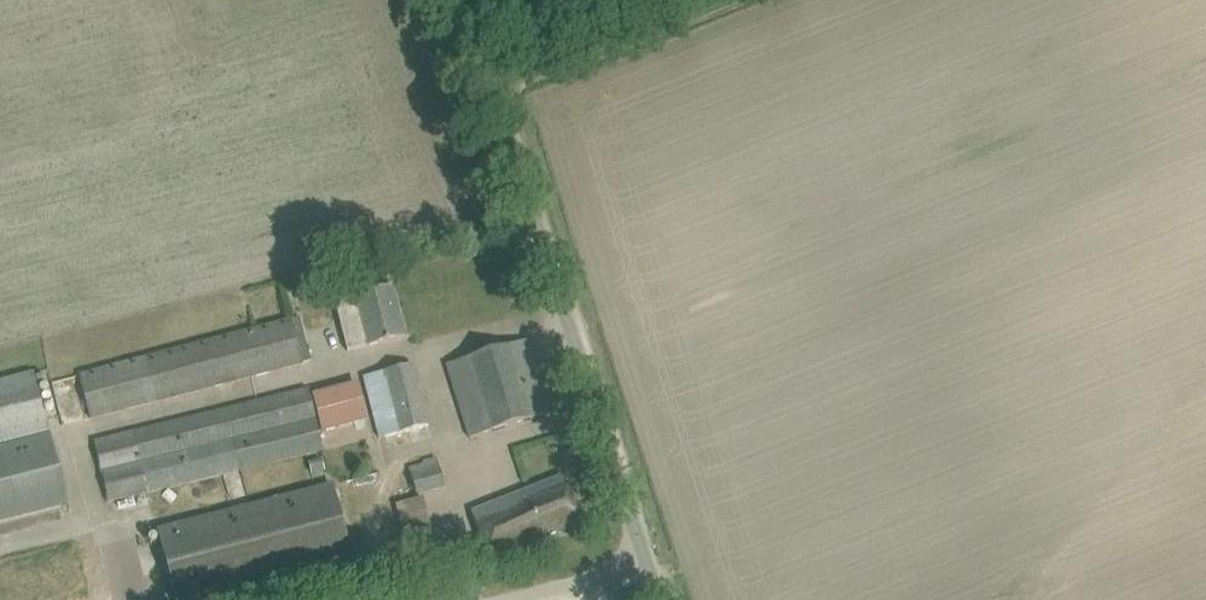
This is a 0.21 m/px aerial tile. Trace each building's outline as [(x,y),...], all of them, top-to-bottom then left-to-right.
[(391,285),(368,291),(354,295),(354,296),(334,301),(347,351),(367,346),(405,337),(391,285)] [(290,320),(79,375),(91,418),(302,363),(290,320)] [(447,365),(454,388),(470,438),(550,413),(527,339),(447,365)] [(412,364),(363,376),(380,438),(428,426),(412,364)] [(0,378),(0,523),(68,505),(50,434),(47,429),(32,370),(0,378)] [(358,386),(314,396),(320,418),(322,430),(366,420),(365,418),(358,386)] [(133,432),(94,442),(109,501),(148,492),(241,469),(322,450),(317,429),(308,389),(133,432)] [(444,488),(436,459),(422,462),(409,465),(416,493),(425,491),(426,492),(444,488)] [(323,460),(310,463),(312,474),(326,471),(323,460)] [(471,514),(482,540),(490,562),(549,539),(548,536),(581,523),(563,477),(471,514)] [(156,527),(176,599),(195,599),(352,559),(331,481),(156,527)] [(396,502),(402,522),(427,514),(421,495),(396,502)]
